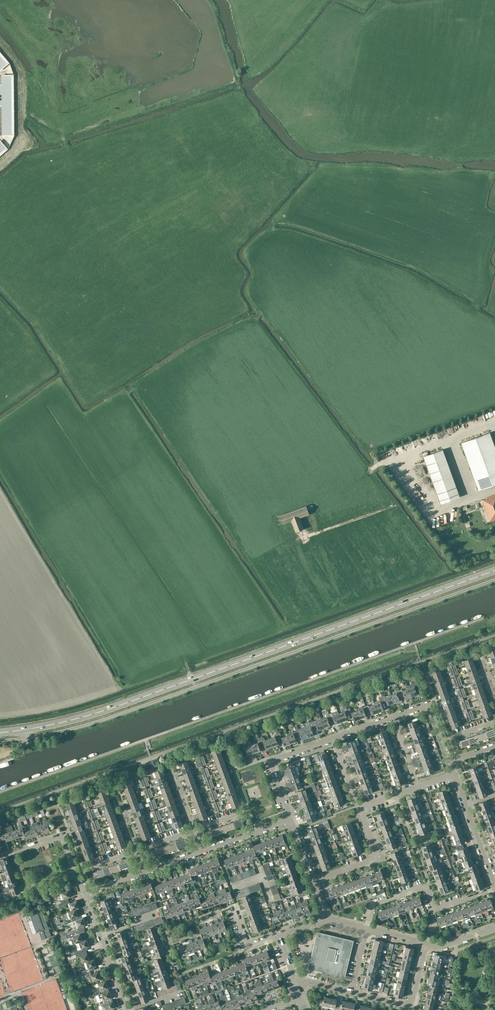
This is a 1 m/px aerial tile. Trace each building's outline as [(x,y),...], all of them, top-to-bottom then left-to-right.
[(2,69),(10,63),(0,52),(0,66),(2,69)] [(14,136),(14,75),(4,75),(5,136),(14,136)] [(2,142),(0,144),(0,156),(8,149),(2,142)] [(461,443),(478,490),(494,484),(494,448),(489,432),(461,443)] [(443,449),(424,456),(441,504),(460,497),(443,449)] [(486,498),(483,500),(482,500),(489,521),(490,521),(494,519),(494,495),(486,498)] [(306,506),(292,511),(279,516),(282,524),(291,521),(296,532),(304,529),(300,518),(309,514),(306,506)] [(464,660),(466,666),(474,663),(472,658),(464,660)] [(474,663),(466,666),(468,672),(476,669),(474,663)] [(431,672),(433,678),(441,675),(439,669),(431,672)] [(478,675),(476,669),(468,672),(470,678),(478,675)] [(433,678),(435,683),(443,681),(441,675),(433,678)] [(480,680),(478,675),(470,678),(472,683),(480,680)] [(480,680),(472,683),(474,689),(482,686),(480,680)] [(412,687),(408,688),(411,696),(417,694),(415,691),(418,690),(415,681),(412,682),(413,684),(411,685),(412,687)] [(443,681),(435,683),(437,689),(445,686),(443,681)] [(437,689),(439,695),(447,692),(445,686),(437,689)] [(474,689),(476,695),(484,692),(482,686),(474,689)] [(402,689),(399,690),(401,696),(403,695),(405,698),(411,696),(408,688),(402,690),(402,689)] [(390,695),(393,703),(399,700),(398,697),(401,696),(399,690),(396,691),(396,693),(390,695)] [(447,692),(439,695),(441,700),(449,698),(447,692)] [(476,695),(478,700),(486,697),(484,692),(476,695)] [(387,705),(393,703),(390,695),(385,697),(384,695),(381,696),(383,702),(386,701),(387,705)] [(380,702),(374,704),(377,712),(383,710),(380,703),(383,702),(381,696),(378,698),(380,702)] [(452,697),(449,698),(441,700),(443,706),(451,703),(454,702),(452,697)] [(478,700),(480,706),(488,703),(486,697),(478,700)] [(443,706),(445,712),(453,709),(451,703),(443,706)] [(488,703),(480,706),(482,711),(490,709),(488,703)] [(365,706),(367,712),(370,711),(371,714),(377,712),(374,704),(368,706),(368,705),(365,706)] [(364,713),(367,712),(365,706),(362,707),(362,706),(356,708),(357,710),(360,718),(360,719),(363,718),(363,717),(365,716),(364,713)] [(342,712),(339,713),(341,721),(347,719),(346,716),(348,715),(346,709),(346,707),(341,709),(342,712)] [(346,709),(348,715),(351,714),(354,721),(360,718),(357,710),(351,712),(349,708),(346,709)] [(453,709),(445,712),(448,717),(455,715),(453,709)] [(492,714),(490,709),(482,711),(484,717),(492,714)] [(329,715),(331,721),(334,720),(335,723),(341,721),(339,713),(333,715),(333,714),(329,715)] [(331,721),(329,715),(327,716),(321,718),(324,728),(328,727),(328,726),(330,725),(329,722),(331,721)] [(457,720),(455,715),(448,717),(450,723),(457,720)] [(321,718),(312,721),(314,727),(317,726),(318,730),(320,729),(321,730),(322,730),(324,729),(324,728),(321,718)] [(403,728),(403,731),(417,726),(416,720),(407,723),(408,726),(405,727),(405,728),(403,728)] [(459,726),(457,720),(450,723),(452,729),(459,726)] [(311,728),(314,727),(312,721),(309,722),(310,724),(304,727),(308,737),(314,735),(311,728)] [(294,726),(296,731),(298,737),(301,736),(302,739),(308,737),(304,727),(299,729),(297,725),(294,726)] [(417,726),(403,731),(404,733),(410,731),(411,734),(419,731),(417,726)] [(485,732),(487,737),(494,735),(494,732),(494,728),(485,732)] [(287,733),(287,736),(290,744),(296,741),(295,738),(298,737),(296,731),(293,732),(293,731),(287,733)] [(379,739),(393,734),(392,732),(387,734),(386,731),(377,734),(379,739)] [(408,741),(409,740),(421,736),(419,731),(411,734),(412,736),(407,738),(408,741)] [(485,732),(476,735),(478,740),(487,737),(485,732)] [(280,733),(277,734),(279,740),(282,739),(284,746),(290,744),(287,736),(282,738),(280,733)] [(269,739),(272,747),(278,744),(276,741),(279,740),(277,734),(274,735),(275,736),(269,739)] [(393,734),(379,739),(375,741),(377,746),(381,745),(389,742),(388,739),(394,737),(393,734)] [(470,744),(478,740),(476,735),(468,738),(470,744)] [(259,747),(262,746),(259,738),(258,736),(255,738),(256,740),(255,741),(256,743),(252,745),(254,753),(255,754),(256,754),(258,753),(258,752),(261,751),(259,747)] [(414,741),(415,744),(423,741),(421,736),(409,740),(410,743),(414,741)] [(266,749),(272,747),(269,739),(265,740),(264,738),(263,738),(262,737),(259,738),(262,746),(265,745),(266,749)] [(461,747),(470,744),(468,738),(459,741),(461,747)] [(342,748),(342,750),(357,745),(355,740),(346,743),(347,746),(342,748)] [(425,746),(423,741),(415,744),(416,746),(410,748),(411,751),(425,746)] [(383,750),(397,744),(396,742),(390,744),(389,742),(381,745),(383,750)] [(398,747),(397,744),(383,750),(385,755),(393,752),(392,749),(398,747)] [(254,753),(252,745),(246,747),(245,745),(242,747),(244,752),(247,751),(248,755),(254,753)] [(349,751),(350,753),(358,750),(357,745),(342,750),(343,753),(349,751)] [(418,751),(418,754),(427,751),(425,746),(411,751),(412,753),(418,751)] [(211,751),(214,757),(222,754),(219,748),(211,751)] [(358,750),(350,753),(351,756),(345,758),(346,760),(360,755),(358,750)] [(419,756),(413,759),(414,761),(429,756),(427,751),(418,754),(419,756)] [(394,754),(393,752),(385,755),(386,760),(402,754),(401,752),(394,754)] [(317,756),(319,761),(333,756),(333,753),(327,756),(326,753),(317,756)] [(222,754),(214,757),(216,762),(224,759),(222,754)] [(386,760),(388,765),(397,762),(396,759),(403,757),(402,754),(386,760)] [(362,760),(360,755),(346,760),(347,763),(353,761),(354,763),(362,760)] [(321,766),(329,763),(329,760),(334,758),(333,756),(319,761),(321,766)] [(421,762),(422,764),(430,761),(429,756),(414,761),(415,764),(421,762)] [(157,758),(143,763),(146,770),(160,765),(157,758)] [(226,765),(224,759),(216,762),(218,768),(226,765)] [(179,763),(181,768),(189,765),(187,760),(179,763)] [(282,774),(283,776),(297,771),(295,766),(296,766),(297,766),(299,766),(299,765),(300,764),(299,761),(298,761),(297,760),(288,763),(289,764),(288,765),(289,768),(286,769),(287,772),(282,774)] [(349,768),(350,771),(364,765),(362,760),(354,763),(355,766),(349,768)] [(419,768),(420,770),(432,766),(430,761),(422,764),(423,767),(419,768)] [(388,765),(390,770),(402,765),(402,763),(398,764),(397,762),(388,765)] [(330,766),(329,763),(321,766),(323,771),(337,766),(336,763),(330,766)] [(470,771),(471,774),(479,772),(478,769),(481,767),(481,764),(477,766),(477,765),(468,769),(469,771),(470,771)] [(183,774),(192,771),(192,770),(191,770),(189,765),(181,768),(183,774)] [(228,771),(226,765),(218,768),(220,774),(228,771)] [(357,771),(358,774),(366,771),(364,765),(350,771),(351,773),(357,771)] [(390,770),(392,775),(400,772),(399,769),(403,768),(402,765),(390,770)] [(323,771),(325,776),(333,773),(332,771),(338,768),(337,766),(323,771)] [(432,766),(420,770),(417,772),(418,774),(425,772),(426,774),(434,771),(432,766)] [(154,771),(157,777),(164,774),(162,769),(154,771)] [(193,770),(192,771),(183,774),(185,780),(193,777),(191,772),(194,771),(193,770)] [(228,771),(220,774),(222,779),(230,776),(228,771)] [(297,771),(283,776),(283,779),(289,777),(290,779),(299,776),(298,775),(300,774),(299,771),(297,772),(297,771)] [(366,771),(358,774),(358,776),(353,778),(353,781),(368,776),(366,771)] [(400,772),(392,775),(394,780),(406,776),(405,773),(401,774),(400,772)] [(480,775),(479,772),(471,774),(472,778),(471,778),(472,780),(481,777),(485,776),(484,774),(480,775)] [(333,773),(325,776),(327,781),(339,777),(338,774),(334,776),(333,773)] [(164,774),(157,777),(159,783),(166,780),(164,774)] [(409,774),(406,776),(394,780),(396,785),(404,782),(403,780),(410,777),(409,774)] [(222,779),(224,785),(232,782),(230,776),(222,779)] [(286,786),(288,786),(300,781),(299,776),(290,779),(291,782),(285,784),(286,786)] [(341,776),(339,777),(327,781),(329,786),(337,783),(336,781),(342,779),(341,776)] [(369,781),(368,776),(353,781),(354,783),(360,781),(361,784),(369,781)] [(193,777),(185,780),(187,785),(195,782),(193,777)] [(474,783),(475,786),(483,783),(481,777),(472,780),(473,783),(474,783)] [(122,783),(124,789),(132,786),(130,780),(122,783)] [(159,783),(161,789),(168,786),(166,780),(159,783)] [(302,786),(300,781),(288,786),(289,788),(293,787),(294,789),(302,786)] [(369,781),(361,784),(362,786),(356,788),(357,791),(371,786),(369,781)] [(196,785),(195,782),(187,785),(189,791),(197,788),(199,787),(198,784),(196,785)] [(224,785),(226,791),(234,788),(232,782),(224,785)] [(330,791),(344,786),(343,784),(338,786),(337,783),(329,786),(330,791)] [(483,783),(475,786),(477,790),(475,790),(476,792),(485,789),(483,783)] [(124,789),(126,795),(134,792),(132,786),(124,789)] [(168,786),(161,789),(163,794),(170,791),(168,786)] [(345,789),(344,786),(330,791),(332,796),(341,793),(340,791),(345,789)] [(373,791),(371,786),(357,791),(358,794),(364,791),(365,794),(373,791)] [(198,791),(197,788),(189,791),(191,797),(199,794),(201,793),(200,790),(198,791)] [(234,788),(226,791),(228,796),(236,793),(234,788)] [(292,799),(307,794),(306,788),(297,791),(298,794),(291,797),(292,799)] [(98,792),(100,798),(107,795),(105,789),(98,792)] [(438,799),(448,795),(446,789),(438,792),(439,795),(437,796),(438,799)] [(487,795),(485,789),(476,792),(477,795),(478,794),(480,798),(487,795)] [(172,797),(170,791),(163,794),(165,800),(172,797)] [(126,795),(129,800),(136,797),(134,792),(126,795)] [(238,799),(236,793),(228,796),(230,802),(238,799)] [(334,801),(348,796),(347,794),(341,796),(341,793),(332,796),(334,801)] [(199,794),(191,797),(193,802),(201,799),(199,794)] [(300,799),(301,802),(309,799),(307,794),(292,799),(293,802),(300,799)] [(100,798),(102,803),(109,801),(107,795),(100,798)] [(450,801),(448,795),(438,799),(440,805),(442,804),(450,801)] [(349,799),(348,796),(334,801),(336,807),(344,804),(343,801),(349,799)] [(129,800),(131,806),(138,803),(136,797),(129,800)] [(174,803),(172,797),(165,800),(167,805),(174,803)] [(407,799),(409,805),(417,803),(415,797),(407,799)] [(195,808),(203,805),(205,804),(204,801),(202,802),(201,799),(193,802),(195,808)] [(240,805),(238,799),(230,802),(232,808),(240,805)] [(311,804),(309,799),(301,802),(302,804),(298,806),(299,808),(311,804)] [(479,807),(479,809),(488,806),(486,800),(479,803),(480,807),(479,807)] [(66,803),(68,809),(75,807),(73,801),(66,803)] [(109,801),(102,803),(104,809),(111,806),(109,801)] [(450,801),(442,804),(444,810),(452,807),(450,801)] [(131,806),(133,811),(140,809),(138,803),(131,806)] [(177,808),(174,803),(167,805),(169,811),(177,808)] [(305,812),(313,809),(316,808),(315,806),(313,806),(313,807),(312,807),(311,804),(313,804),(313,803),(311,804),(299,808),(300,811),(304,809),(305,812)] [(409,805),(411,811),(419,808),(417,803),(409,805)] [(203,805),(195,808),(197,813),(205,811),(203,805)] [(104,809),(106,815),(114,812),(111,806),(104,809)] [(482,811),(483,815),(490,812),(488,806),(479,809),(480,811),(482,811)] [(75,807),(68,809),(70,815),(77,812),(75,807)] [(454,812),(452,807),(444,810),(446,815),(454,812)] [(179,814),(177,808),(169,811),(171,817),(179,814)] [(419,808),(411,811),(413,817),(421,814),(419,808)] [(133,811),(135,817),(142,814),(140,809),(133,811)] [(302,816),(302,818),(315,814),(313,809),(305,812),(305,814),(302,816)] [(207,816),(205,811),(197,813),(200,819),(207,816)] [(376,814),(378,820),(386,817),(384,811),(376,814)] [(70,815),(72,821),(79,818),(77,812),(70,815)] [(114,812),(106,815),(108,820),(116,818),(114,812)] [(456,818),(454,812),(446,815),(448,821),(456,818)] [(483,819),(484,821),(493,818),(490,812),(483,815),(484,818),(483,819)] [(135,817),(137,823),(144,820),(142,814),(135,817)] [(179,814),(171,817),(173,822),(181,820),(179,814)] [(317,819),(315,814),(302,818),(303,821),(307,820),(308,822),(317,819)] [(423,820),(421,814),(413,817),(415,823),(423,820)] [(386,817),(378,820),(380,826),(388,823),(386,817)] [(79,818),(72,821),(74,826),(81,824),(79,818)] [(118,823),(116,818),(108,820),(110,826),(118,823)] [(242,818),(233,822),(235,827),(244,824),(242,818)] [(456,818),(448,821),(450,827),(458,824),(456,818)] [(486,823),(487,826),(494,824),(493,818),(484,821),(485,823),(486,823)] [(42,825),(44,833),(50,831),(46,819),(43,820),(45,824),(42,825)] [(137,823),(139,828),(146,826),(144,820),(137,823)] [(183,825),(181,820),(173,822),(175,828),(183,825)] [(417,829),(425,826),(427,825),(426,822),(424,823),(423,820),(415,823),(417,829)] [(44,833),(42,825),(41,824),(38,825),(37,822),(34,823),(38,835),(44,833)] [(226,831),(235,827),(233,822),(224,825),(226,831)] [(344,830),(359,825),(358,822),(352,824),(351,822),(342,825),(344,830)] [(19,837),(25,835),(23,827),(21,823),(18,824),(20,828),(17,830),(19,837)] [(33,828),(30,830),(32,837),(38,835),(34,823),(31,824),(33,828)] [(120,829),(118,823),(110,826),(112,832),(120,829)] [(390,829),(388,823),(380,826),(382,832),(390,829)] [(83,829),(81,824),(74,826),(76,832),(83,829)] [(460,830),(458,824),(450,827),(452,830),(449,831),(450,834),(460,830)] [(224,825),(216,828),(218,834),(226,831),(224,825)] [(344,830),(346,835),(355,832),(354,829),(360,827),(359,825),(344,830)] [(19,837),(17,830),(13,831),(12,826),(9,827),(13,839),(19,837)] [(25,826),(23,827),(25,835),(26,839),(32,837),(30,830),(27,831),(25,826)] [(146,826),(139,828),(141,834),(148,831),(146,826)] [(305,833),(306,836),(318,831),(316,826),(308,829),(309,832),(305,833)] [(428,832),(425,826),(417,829),(419,835),(428,832)] [(7,841),(13,839),(9,827),(6,828),(8,833),(5,834),(7,841)] [(209,837),(218,834),(216,828),(207,831),(209,837)] [(85,835),(83,829),(76,832),(78,838),(85,835)] [(120,829),(112,832),(114,837),(122,835),(120,829)] [(382,832),(384,838),(392,835),(390,829),(382,832)] [(463,836),(460,830),(450,834),(451,836),(453,835),(454,839),(463,836)] [(151,837),(148,831),(141,834),(143,840),(151,837)] [(318,831),(306,836),(304,836),(305,839),(311,837),(312,839),(320,836),(318,831)] [(355,832),(346,835),(348,840),(360,836),(359,833),(356,835),(355,832)] [(85,835),(78,838),(80,843),(87,840),(85,835)] [(124,840),(122,835),(114,837),(116,843),(124,840)] [(282,835),(276,837),(279,845),(280,844),(284,843),(285,847),(287,846),(286,842),(285,842),(282,835)] [(392,835),(384,838),(386,843),(394,841),(392,835)] [(309,843),(310,846),(322,841),(320,836),(312,839),(313,842),(309,843)] [(361,838),(360,836),(348,840),(350,845),(358,842),(357,840),(361,838)] [(463,836),(454,839),(457,845),(462,842),(465,842),(465,841),(465,838),(464,838),(463,838),(463,836)] [(279,845),(276,837),(270,839),(273,847),(274,847),(278,845),(279,849),(282,848),(280,844),(279,845)] [(185,839),(176,842),(178,848),(187,845),(185,839)] [(276,851),(274,847),(273,847),(270,839),(264,841),(267,849),(268,849),(272,847),(273,851),(276,851)] [(80,843),(82,849),(89,846),(87,840),(80,843)] [(126,846),(124,840),(116,843),(118,849),(126,846)] [(270,853),(268,849),(267,849),(264,841),(258,843),(261,851),(262,851),(264,855),(270,853)] [(322,841),(310,846),(308,847),(309,849),(315,847),(316,850),(324,846),(322,841)] [(397,846),(394,841),(386,843),(389,849),(397,846)] [(170,851),(178,848),(176,842),(168,845),(170,851)] [(358,842),(350,845),(352,850),(364,846),(363,844),(359,845),(358,842)] [(261,851),(258,843),(253,845),(254,848),(256,853),(260,852),(261,856),(264,855),(262,851),(261,851)] [(421,847),(423,853),(432,850),(433,849),(432,846),(431,847),(429,844),(421,847)] [(168,845),(159,848),(161,854),(170,851),(168,845)] [(89,846),(82,849),(84,855),(92,852),(89,846)] [(324,846),(316,850),(317,852),(313,854),(313,856),(326,852),(324,846)] [(365,849),(364,846),(352,850),(354,856),(362,852),(361,850),(365,849)] [(458,854),(459,857),(469,853),(467,847),(464,848),(459,850),(460,853),(458,854)] [(153,857),(161,854),(159,848),(150,852),(153,857)] [(254,848),(247,850),(250,858),(251,858),(255,857),(256,861),(259,860),(257,855),(257,856),(256,853),(254,848)] [(250,858),(247,850),(242,853),(244,861),(246,860),(249,859),(251,863),(253,862),(251,858),(250,858)] [(390,853),(392,859),(400,856),(398,850),(390,853)] [(432,850),(423,853),(426,859),(434,856),(432,850)] [(94,858),(92,852),(84,855),(86,860),(94,858)] [(318,857),(319,860),(328,857),(326,852),(313,856),(315,859),(318,857)] [(247,864),(246,860),(244,861),(242,853),(236,855),(238,863),(240,862),(243,861),(245,865),(247,864)] [(462,858),(463,862),(471,859),(469,853),(459,857),(460,859),(462,858)] [(241,866),(240,862),(238,863),(236,855),(230,857),(233,865),(234,864),(237,863),(239,867),(241,866)] [(282,860),(284,863),(284,865),(292,862),(290,855),(282,858),(282,857),(277,859),(278,861),(282,860)] [(1,866),(10,862),(7,856),(0,859),(0,864),(1,866)] [(392,859),(394,865),(403,862),(400,856),(392,859)] [(436,861),(434,856),(426,859),(428,864),(436,861)] [(235,868),(234,864),(233,865),(230,857),(224,859),(227,867),(231,866),(232,869),(235,868)] [(317,866),(329,862),(328,857),(319,860),(320,862),(316,864),(317,866)] [(218,858),(212,860),(216,872),(219,871),(217,867),(221,865),(218,858)] [(471,859),(463,862),(465,867),(467,867),(473,865),(471,859)] [(128,860),(119,863),(121,869),(130,866),(128,860)] [(206,862),(209,870),(212,868),(214,873),(216,872),(212,860),(206,862)] [(432,869),(438,867),(436,861),(428,864),(430,870),(432,869)] [(4,871),(12,868),(10,862),(1,866),(0,866),(0,869),(2,868),(3,871),(4,871)] [(206,862),(200,864),(205,876),(207,875),(207,873),(210,872),(209,870),(206,862)] [(286,870),(294,868),(292,862),(284,865),(284,863),(280,865),(281,867),(284,866),(286,869),(286,870)] [(331,867),(329,862),(317,866),(318,869),(322,867),(323,870),(331,867)] [(403,862),(394,865),(396,871),(405,868),(403,862)] [(119,863),(111,866),(113,872),(121,869),(119,863)] [(194,866),(197,874),(200,873),(202,877),(205,876),(200,864),(194,866)] [(467,867),(469,872),(477,870),(475,864),(473,865),(467,867)] [(111,866),(102,869),(104,875),(113,872),(111,866)] [(188,868),(190,872),(194,882),(196,881),(194,876),(198,875),(197,874),(194,866),(188,868)] [(432,869),(434,875),(442,872),(440,866),(438,867),(432,869)] [(1,876),(2,879),(14,874),(12,868),(4,871),(5,874),(1,876)] [(287,873),(288,875),(288,876),(296,873),(294,868),(286,870),(286,869),(282,871),(283,874),(287,873)] [(407,874),(405,868),(396,871),(399,877),(407,874)] [(95,878),(104,875),(102,869),(93,872),(95,878)] [(469,872),(471,878),(480,875),(477,870),(469,872)] [(381,871),(375,873),(378,881),(384,878),(381,871)] [(190,872),(184,874),(187,882),(187,883),(190,882),(192,885),(194,884),(194,882),(190,872)] [(442,872),(434,875),(436,881),(444,878),(442,872)] [(290,882),(298,879),(296,873),(288,876),(288,875),(284,876),(285,879),(289,877),(290,881),(290,882)] [(379,883),(378,881),(375,873),(372,874),(372,873),(369,874),(369,875),(372,883),(373,885),(379,883)] [(7,880),(9,883),(16,880),(14,874),(2,879),(3,881),(7,880)] [(178,876),(183,888),(185,887),(184,883),(187,882),(184,874),(178,876)] [(409,880),(407,874),(399,877),(401,883),(409,880)] [(363,876),(363,877),(366,885),(372,883),(369,875),(366,876),(366,875),(363,876)] [(480,875),(471,878),(474,884),(482,881),(480,875)] [(180,889),(183,888),(178,876),(172,879),(175,886),(175,887),(179,886),(180,889)] [(363,877),(357,879),(360,887),(366,885),(363,877)] [(447,884),(444,878),(436,881),(439,887),(447,884)] [(172,879),(166,881),(171,893),(172,892),(173,892),(172,887),(175,886),(172,879)] [(301,885),(298,879),(290,882),(290,881),(286,882),(287,885),(291,884),(292,887),(292,888),(301,885)] [(357,879),(352,881),(354,889),(360,887),(357,879)] [(16,880),(9,883),(10,886),(5,887),(6,890),(18,886),(16,880)] [(166,881),(161,883),(164,890),(167,889),(168,894),(169,893),(171,893),(166,881)] [(352,881),(346,883),(349,891),(354,889),(352,881)] [(447,884),(439,887),(441,893),(443,892),(444,894),(452,891),(451,889),(449,890),(448,887),(447,886),(451,885),(452,886),(455,885),(454,884),(457,883),(456,881),(453,881),(448,883),(447,884)] [(484,887),(482,881),(474,884),(476,890),(484,887)] [(151,882),(145,884),(147,892),(150,891),(152,895),(155,894),(151,882)] [(165,895),(164,890),(161,883),(155,885),(158,894),(161,892),(162,896),(165,895)] [(346,883),(340,885),(343,893),(349,891),(346,883)] [(139,886),(143,898),(145,897),(144,893),(147,892),(145,884),(139,886)] [(303,891),(301,885),(292,888),(292,887),(288,888),(289,892),(293,890),(295,894),(303,891)] [(340,885),(334,888),(337,895),(343,893),(340,885)] [(20,892),(18,886),(6,890),(7,893),(9,892),(11,898),(15,896),(15,894),(20,892)] [(139,886),(133,888),(135,896),(139,895),(140,899),(143,898),(139,886)] [(227,900),(222,889),(222,887),(220,888),(220,890),(221,892),(217,893),(218,895),(221,902),(227,900)] [(127,891),(131,902),(134,901),(132,897),(135,896),(133,888),(127,891)] [(222,889),(227,900),(232,898),(230,891),(227,892),(225,888),(222,889)] [(331,898),(337,895),(334,888),(328,890),(329,894),(331,898)] [(61,903),(69,900),(68,897),(71,896),(68,889),(60,892),(63,899),(60,900),(61,903)] [(129,903),(131,902),(127,891),(121,893),(123,900),(127,899),(129,903)] [(100,900),(102,906),(112,903),(111,900),(113,899),(112,898),(115,897),(113,892),(106,895),(107,898),(100,900)] [(221,902),(218,895),(215,896),(213,892),(211,893),(215,904),(221,902)] [(196,907),(201,905),(202,905),(198,895),(198,893),(195,894),(197,899),(193,900),(196,907)] [(209,907),(215,904),(211,893),(208,894),(209,897),(206,898),(209,907)] [(251,898),(249,893),(248,894),(245,895),(242,896),(241,896),(243,902),(251,899),(252,900),(256,899),(255,896),(251,898)] [(201,894),(198,895),(202,905),(201,905),(203,909),(209,907),(206,898),(205,897),(202,898),(202,896),(201,896),(201,894)] [(173,898),(174,902),(178,913),(184,911),(181,903),(178,904),(175,897),(173,898)] [(196,907),(193,900),(193,898),(190,900),(189,897),(186,898),(190,909),(196,907)] [(419,897),(413,899),(416,907),(422,905),(419,897)] [(184,911),(190,909),(186,898),(183,899),(184,902),(181,903),(184,911)] [(492,898),(484,901),(487,909),(493,907),(491,902),(494,901),(492,898)] [(251,899),(243,902),(246,908),(253,905),(254,906),(258,905),(257,902),(253,904),(252,900),(251,899)] [(298,916),(304,914),(301,906),(302,905),(300,899),(297,899),(300,906),(296,907),(295,908),(298,916)] [(306,904),(302,905),(301,906),(304,914),(310,912),(307,904),(308,903),(307,899),(304,900),(306,904)] [(413,899),(407,901),(410,909),(416,907),(413,899)] [(70,903),(69,900),(61,903),(62,906),(69,903),(71,910),(67,911),(67,912),(75,909),(79,907),(76,900),(70,903)] [(404,911),(410,909),(407,901),(405,902),(405,901),(402,902),(402,903),(404,911)] [(484,901),(478,903),(481,911),(487,909),(484,901)] [(173,907),(170,908),(173,915),(178,913),(174,902),(172,903),(173,907)] [(104,912),(120,907),(122,906),(121,903),(113,906),(112,903),(102,906),(104,912)] [(292,918),(298,916),(295,908),(296,907),(295,903),(289,906),(290,910),(289,910),(292,918)] [(405,913),(404,911),(402,903),(396,905),(399,913),(402,912),(403,914),(405,913)] [(481,911),(478,903),(472,905),(475,913),(476,916),(482,914),(481,911)] [(173,915),(170,908),(169,904),(166,905),(167,908),(163,909),(166,918),(173,915)] [(255,910),(254,906),(253,905),(246,908),(248,914),(256,911),(256,912),(260,911),(259,908),(255,910)] [(396,905),(390,907),(393,915),(399,913),(396,905)] [(469,915),(475,913),(472,905),(466,907),(469,915)] [(283,912),(286,920),(292,918),(289,910),(290,910),(289,906),(287,906),(288,910),(284,912),(283,912)] [(106,918),(114,916),(115,915),(114,912),(117,911),(117,910),(121,909),(120,907),(104,912),(106,918)] [(390,907),(384,909),(387,917),(393,915),(390,907)] [(466,907),(461,909),(464,918),(469,915),(466,907)] [(280,922),(286,920),(283,912),(284,912),(283,908),(281,909),(282,913),(279,914),(277,914),(280,922)] [(32,915),(31,915),(37,932),(39,931),(42,939),(46,938),(51,936),(41,909),(36,911),(37,913),(32,915)] [(61,925),(71,921),(76,920),(75,917),(78,916),(75,909),(67,912),(70,919),(64,921),(60,922),(61,925)] [(381,920),(387,917),(384,909),(381,910),(381,909),(378,910),(378,911),(381,920)] [(458,920),(464,918),(461,909),(455,912),(458,920)] [(274,925),(280,922),(277,914),(279,914),(277,910),(275,911),(276,915),(271,916),(274,925)] [(257,916),(256,912),(256,911),(248,914),(250,920),(258,917),(258,919),(262,917),(261,914),(257,916)] [(455,912),(449,914),(452,922),(458,920),(455,912)] [(76,920),(71,921),(72,924),(75,926),(75,928),(78,927),(85,925),(81,914),(78,916),(75,917),(76,920)] [(446,924),(452,922),(449,914),(443,916),(446,924)] [(109,924),(120,920),(124,919),(124,917),(123,917),(119,918),(119,917),(115,919),(114,916),(106,918),(109,924)] [(440,926),(446,924),(443,916),(437,918),(440,926)] [(250,920),(252,926),(260,923),(260,924),(264,923),(262,917),(258,919),(258,917),(250,920)] [(218,920),(217,920),(221,932),(227,930),(223,921),(225,920),(224,918),(221,919),(222,921),(219,922),(218,920)] [(120,920),(109,924),(111,930),(118,928),(117,925),(121,923),(120,920)] [(212,922),(211,923),(215,934),(221,932),(217,920),(215,921),(216,923),(213,925),(212,922)] [(206,924),(205,925),(209,936),(215,934),(211,923),(209,923),(210,926),(207,927),(206,924)] [(260,923),(252,926),(254,932),(262,929),(262,930),(267,928),(266,926),(262,928),(260,924),(260,923)] [(199,929),(203,939),(203,938),(209,936),(205,925),(203,925),(204,928),(199,929)] [(154,926),(153,926),(150,927),(147,928),(146,929),(147,932),(143,933),(144,936),(156,931),(154,926)] [(118,938),(130,934),(129,931),(124,933),(123,930),(116,932),(118,938)] [(150,937),(151,940),(158,938),(156,931),(144,936),(145,938),(150,937)] [(312,955),(308,968),(342,976),(345,977),(354,940),(320,932),(317,932),(313,949),(311,955),(312,955)] [(73,944),(79,942),(82,941),(82,940),(80,933),(75,935),(74,933),(66,935),(67,938),(70,937),(73,944)] [(131,937),(130,934),(118,938),(120,944),(129,941),(128,937),(131,937)] [(196,938),(200,950),(206,947),(203,938),(203,939),(198,940),(197,937),(196,938)] [(158,938),(151,940),(152,944),(148,945),(149,948),(160,944),(158,938)] [(194,952),(200,950),(196,938),(195,938),(196,941),(192,942),(191,939),(190,940),(194,952)] [(75,954),(83,951),(82,949),(89,946),(86,939),(82,940),(82,941),(79,942),(81,949),(74,951),(75,954)] [(375,939),(374,946),(382,948),(384,941),(375,939)] [(188,954),(194,952),(190,940),(189,940),(190,943),(186,944),(185,942),(184,942),(188,954)] [(130,944),(129,941),(120,944),(122,950),(134,946),(133,943),(130,944)] [(182,956),(188,954),(184,942),(182,943),(183,945),(181,946),(180,944),(177,945),(178,948),(179,947),(182,956)] [(22,987),(28,1009),(30,1009),(30,996),(29,996),(28,993),(31,993),(31,984),(35,984),(35,981),(37,981),(42,980),(42,979),(34,951),(34,954),(31,944),(30,985),(25,987),(22,987)] [(162,949),(160,944),(149,948),(150,950),(153,949),(154,952),(162,949)] [(135,949),(134,946),(122,950),(124,956),(120,957),(121,957),(128,955),(134,953),(133,950),(135,949)] [(374,946),(372,952),(381,954),(382,948),(374,946)] [(406,947),(404,953),(413,955),(414,949),(406,947)] [(162,949),(154,952),(155,955),(152,957),(153,959),(164,955),(162,949)] [(267,950),(261,952),(265,964),(267,963),(266,960),(270,959),(267,950)] [(83,954),(83,951),(75,954),(76,957),(79,956),(82,963),(89,960),(87,953),(83,954)] [(255,954),(257,962),(261,961),(262,965),(265,964),(261,952),(255,954)] [(372,952),(371,958),(379,960),(381,954),(372,952)] [(404,953),(403,959),(411,961),(413,955),(404,953)] [(254,963),(257,962),(255,954),(249,957),(253,968),(256,967),(254,963)] [(441,962),(442,959),(443,956),(435,954),(433,960),(441,962)] [(123,963),(134,959),(133,957),(129,958),(128,955),(121,957),(123,963)] [(154,962),(155,965),(163,962),(161,956),(164,955),(153,959),(149,960),(150,963),(154,962)] [(243,959),(244,961),(244,963),(245,963),(247,969),(250,968),(250,969),(253,968),(249,957),(243,959)] [(371,958),(369,964),(378,966),(379,962),(381,963),(382,960),(379,960),(371,958)] [(93,959),(89,960),(82,963),(86,962),(88,969),(81,971),(82,974),(90,971),(94,970),(93,967),(96,966),(93,959)] [(135,962),(134,959),(123,963),(125,969),(134,966),(133,963),(135,962)] [(403,959),(401,965),(410,967),(411,961),(403,959)] [(433,960),(432,966),(440,968),(442,969),(444,963),(441,962),(433,960)] [(241,964),(239,965),(243,976),(246,976),(244,971),(247,970),(247,969),(245,963),(244,963),(244,961),(240,963),(241,964)] [(152,970),(153,972),(165,968),(163,962),(155,965),(156,968),(152,970)] [(369,964),(368,970),(379,972),(379,970),(377,969),(378,966),(369,964)] [(401,968),(400,971),(408,973),(410,967),(401,965),(399,964),(398,967),(401,968)] [(239,965),(233,967),(235,974),(239,973),(240,977),(243,976),(239,965)] [(135,969),(134,966),(125,969),(127,975),(138,971),(142,970),(141,967),(135,969)] [(432,966),(430,972),(438,974),(440,968),(432,966)] [(233,967),(227,969),(231,981),(234,980),(232,975),(235,974),(233,967)] [(158,974),(160,977),(167,974),(165,968),(153,972),(154,975),(158,974)] [(221,971),(224,978),(227,977),(228,982),(231,981),(227,969),(221,971)] [(378,975),(379,972),(368,970),(366,976),(375,978),(375,977),(376,974),(378,975)] [(90,971),(82,974),(80,975),(82,979),(89,976),(91,982),(100,979),(98,971),(91,974),(90,971)] [(129,981),(136,978),(135,975),(139,974),(138,971),(127,975),(129,981)] [(207,980),(211,979),(209,975),(210,975),(208,971),(202,973),(206,985),(209,984),(207,980)] [(220,979),(224,978),(221,971),(215,973),(219,985),(222,984),(220,979)] [(400,971),(398,977),(407,979),(408,973),(400,971)] [(430,972),(429,978),(437,980),(438,974),(430,972)] [(196,976),(199,983),(200,985),(203,984),(205,990),(207,989),(206,985),(202,973),(196,976)] [(217,986),(219,985),(215,973),(210,975),(209,975),(211,979),(212,983),(215,981),(217,986)] [(270,977),(274,989),(280,986),(277,979),(274,981),(271,973),(268,974),(270,977)] [(167,974),(160,977),(161,980),(157,981),(158,984),(169,980),(167,974)] [(190,978),(194,990),(197,989),(196,984),(199,983),(196,976),(190,978)] [(365,982),(373,984),(376,984),(377,978),(375,977),(375,978),(366,976),(365,982)] [(407,979),(398,977),(396,976),(396,979),(398,980),(397,983),(405,985),(407,979)] [(133,980),(135,985),(147,981),(146,978),(141,980),(140,977),(136,978),(129,981),(133,980)] [(268,982),(265,984),(268,991),(274,989),(270,977),(267,978),(268,982)] [(192,990),(194,990),(190,978),(184,980),(187,987),(190,986),(192,990)] [(98,991),(92,993),(93,995),(93,996),(95,995),(95,996),(98,995),(101,993),(105,992),(105,990),(104,989),(108,988),(105,980),(97,983),(99,987),(96,987),(98,991)] [(164,989),(165,988),(168,987),(172,986),(169,980),(158,984),(158,987),(163,985),(164,989)] [(137,991),(144,989),(143,985),(148,984),(147,981),(135,985),(137,991)] [(256,995),(262,993),(258,981),(255,982),(257,987),(253,988),(255,992),(256,995)] [(260,981),(258,981),(262,993),(268,991),(265,984),(262,985),(260,981)] [(372,990),(373,984),(365,982),(364,988),(372,990)] [(397,983),(395,989),(404,991),(405,985),(397,983)] [(430,985),(428,991),(437,993),(438,987),(436,986),(430,985)] [(250,988),(248,989),(252,1001),(258,999),(256,995),(255,992),(252,993),(250,988)] [(138,995),(139,997),(151,993),(150,990),(145,992),(144,989),(137,991),(137,992),(136,992),(136,993),(136,995),(137,996),(138,995)] [(246,1003),(252,1001),(248,989),(245,990),(246,995),(243,996),(246,1003)] [(402,997),(404,991),(395,989),(394,995),(402,997)] [(100,1001),(97,1002),(98,1004),(99,1006),(101,1005),(105,1004),(104,1003),(109,1001),(108,1000),(108,999),(111,998),(109,990),(105,992),(101,993),(98,995),(100,1001)] [(427,997),(435,999),(438,1000),(439,994),(437,993),(428,991),(427,997)] [(151,993),(139,997),(141,1003),(148,1001),(147,997),(152,996),(151,993)] [(238,993),(236,994),(240,1005),(246,1003),(243,996),(240,997),(238,993)] [(240,1005),(236,994),(233,995),(235,999),(231,1000),(234,1007),(240,1005)] [(234,1007),(231,1000),(231,999),(230,999),(229,996),(227,997),(226,995),(223,996),(228,1009),(234,1007)] [(219,1001),(221,1008),(222,1009),(227,1009),(228,1009),(223,996),(220,996),(221,999),(221,1000),(219,1001)] [(322,1004),(328,1006),(330,997),(324,996),(323,1000),(320,999),(319,1005),(322,1006),(322,1004)] [(214,997),(211,998),(215,1009),(221,1008),(219,1001),(218,1000),(215,1001),(214,997)] [(334,1009),(337,1009),(338,1003),(336,1003),(337,999),(330,997),(328,1006),(334,1007),(334,1009)] [(427,997),(425,1003),(434,1005),(435,999),(427,997)] [(211,998),(208,999),(210,1004),(206,1005),(208,1009),(214,1009),(215,1009),(211,998)] [(115,1008),(112,1000),(109,1001),(104,1003),(105,1004),(101,1005),(103,1009),(109,1009),(115,1008)] [(338,1003),(337,1009),(340,1009),(341,1009),(346,1009),(347,1009),(348,1002),(342,1000),(341,1004),(338,1003)] [(199,1003),(202,1009),(208,1009),(206,1005),(206,1004),(203,1005),(202,1002),(199,1003)] [(357,1008),(354,1007),(355,1003),(348,1002),(347,1009),(356,1009),(357,1008)]
